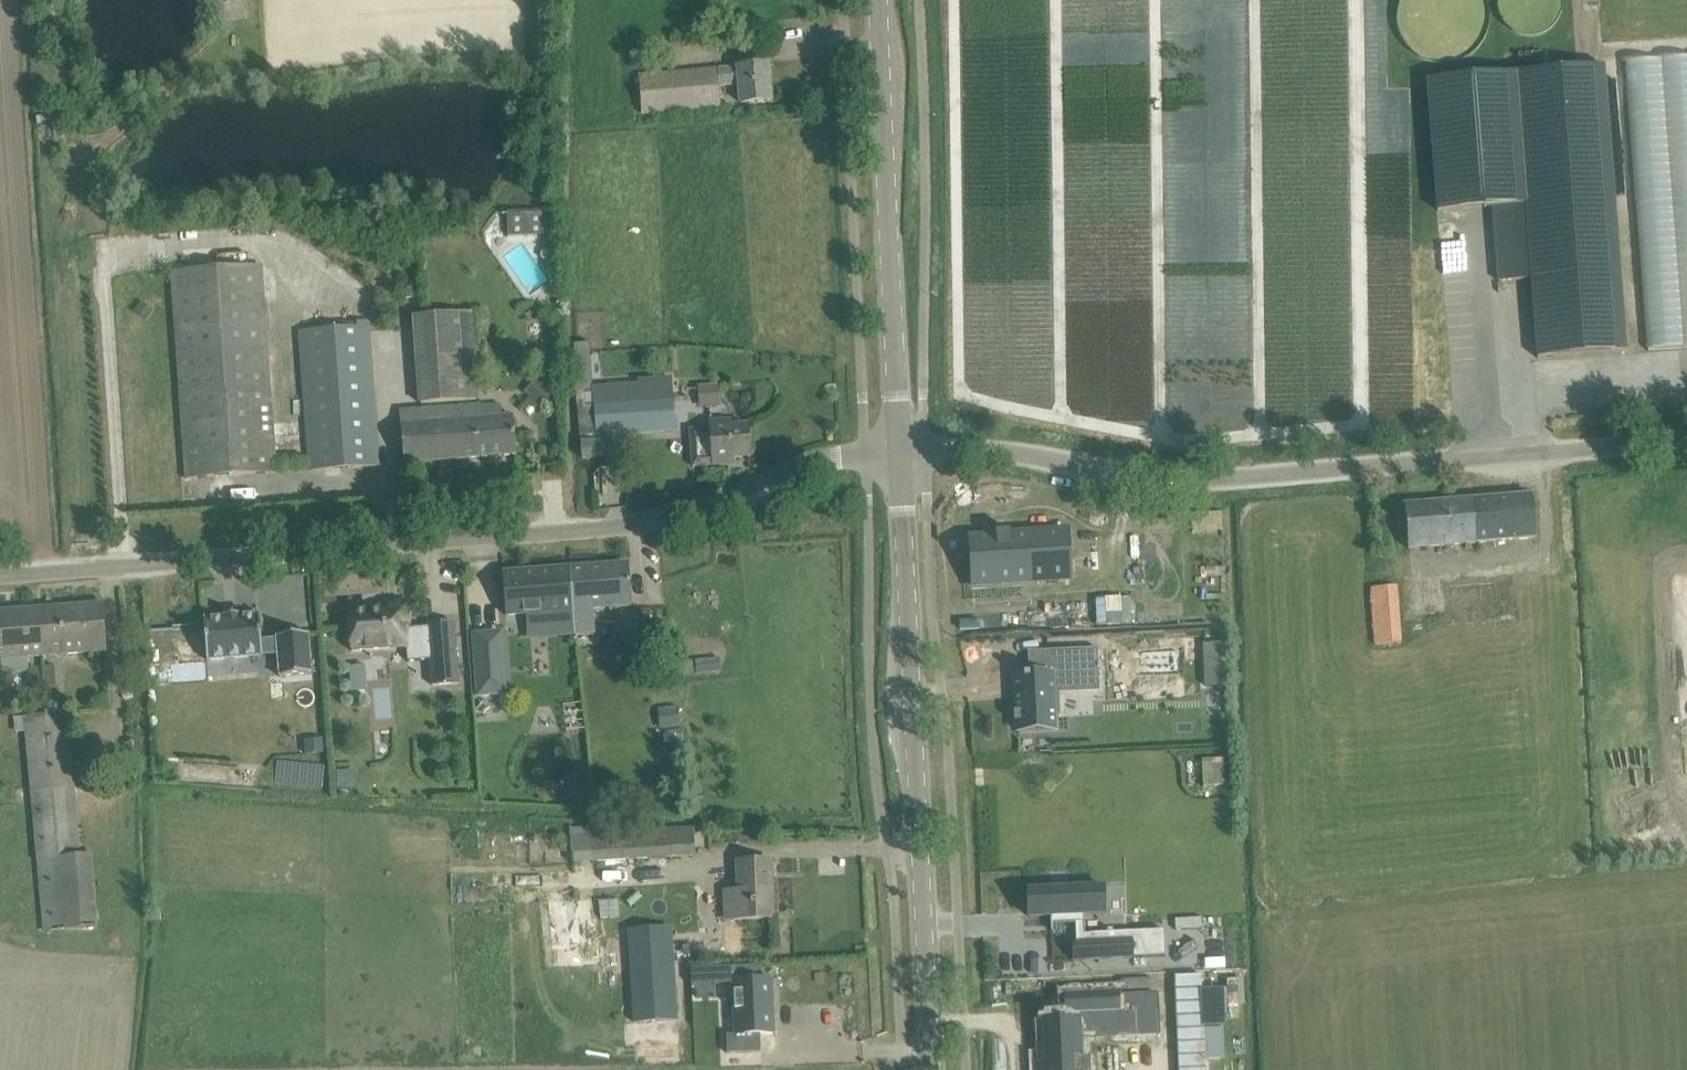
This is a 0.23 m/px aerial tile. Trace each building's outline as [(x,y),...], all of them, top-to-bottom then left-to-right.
[(1554,27),(1555,0),(1505,0),(1505,26),(1554,27)] [(1464,16),(1456,19),(1451,6),(1430,15),(1439,36),(1467,24),(1464,16)] [(1624,63),(1647,349),(1686,346),(1686,58),(1624,63)] [(740,103),(749,103),(771,101),(768,65),(639,76),(642,116),(721,109),(720,95),(719,87),(739,85),(739,93),(740,103)] [(1538,358),(1626,351),(1604,65),(1427,79),(1438,211),(1492,207),(1499,281),(1531,279),(1538,358)] [(547,235),(544,235),(544,242),(558,242),(557,212),(546,212),(547,235)] [(276,472),(275,450),(263,265),(170,270),(184,456),(186,478),(276,472)] [(416,287),(405,287),(406,299),(416,299),(416,287)] [(141,300),(134,310),(146,319),(153,309),(141,300)] [(415,316),(420,403),(480,400),(473,312),(415,316)] [(379,465),(377,443),(369,321),(356,322),(356,327),(300,331),(310,470),(379,465)] [(596,436),(676,431),(672,376),(593,383),(592,379),(577,380),(581,442),(582,442),(597,441),(596,436)] [(538,377),(524,393),(540,407),(554,391),(538,377)] [(700,407),(721,406),(720,383),(699,383),(700,407)] [(516,455),(515,432),(513,416),(479,419),(478,403),(400,409),(404,463),(516,455)] [(295,443),(305,443),(304,416),(294,416),(295,443)] [(748,425),(732,427),(732,419),(708,420),(709,428),(690,429),(691,450),(693,466),(733,463),(732,458),(750,456),(748,425)] [(597,441),(582,442),(583,459),(606,457),(604,440),(597,441)] [(1534,537),(1532,516),(1530,494),(1405,505),(1408,548),(1534,537)] [(1067,530),(970,537),(973,583),(1069,577),(1067,530)] [(631,604),(629,586),(628,564),(503,573),(506,615),(559,611),(561,635),(575,634),(575,633),(594,632),(592,607),(631,604)] [(1374,643),(1401,641),(1396,585),(1369,587),(1374,643)] [(408,661),(430,659),(428,632),(421,632),(407,633),(407,627),(410,626),(408,602),(378,604),(378,608),(370,609),(348,610),(351,650),(406,646),(408,661)] [(0,612),(0,660),(106,651),(102,604),(0,612)] [(261,656),(263,656),(259,614),(258,614),(258,615),(239,616),(238,614),(224,616),(225,617),(205,619),(204,619),(207,660),(209,660),(261,656)] [(454,622),(427,624),(428,632),(430,659),(432,685),(459,683),(454,622)] [(506,694),(505,691),(501,632),(473,634),(478,696),(506,694)] [(308,635),(309,635),(308,634),(276,636),(276,638),(277,638),(280,675),(280,676),(312,674),(312,672),(311,672),(308,635)] [(1221,660),(1220,643),(1203,644),(1203,661),(1221,660)] [(1027,675),(1015,676),(1019,731),(1055,729),(1054,715),(1059,715),(1058,693),(1058,688),(1083,687),(1081,649),(1096,648),(1096,649),(1098,649),(1098,648),(1042,650),(1043,674),(1030,675),(1027,675)] [(719,656),(695,659),(696,673),(721,670),(719,656)] [(1190,747),(1187,671),(1156,672),(1159,748),(1190,747)] [(581,703),(568,704),(569,718),(582,718),(581,703)] [(676,706),(658,708),(660,729),(678,727),(676,706)] [(67,714),(26,716),(34,801),(44,929),(66,927),(61,859),(79,857),(67,714)] [(323,738),(304,739),(305,753),(323,751),(323,738)] [(572,864),(668,858),(695,856),(694,844),(707,843),(706,827),(693,828),(693,825),(591,833),(590,827),(570,828),(572,864)] [(724,920),(751,919),(773,918),(771,861),(738,862),(739,890),(723,890),(724,920)] [(1156,928),(1202,927),(1200,872),(1154,874),(1156,928)] [(1049,889),(1028,890),(1029,917),(1050,915),(1051,931),(1053,931),(1053,924),(1076,923),(1076,934),(1084,933),(1084,914),(1105,913),(1104,911),(1100,911),(1099,889),(1104,889),(1104,887),(1083,888),(1083,883),(1049,885),(1049,889)] [(601,898),(541,901),(544,967),(604,964),(601,898)] [(1077,941),(1073,941),(1073,961),(1166,956),(1164,930),(1113,932),(1113,929),(1107,930),(1107,932),(1084,933),(1076,934),(1077,941)] [(689,945),(629,948),(630,964),(630,967),(633,1006),(634,1022),(643,1022),(677,1020),(676,1004),(674,972),(673,969),(690,968),(689,953),(689,945)] [(734,979),(757,977),(757,968),(690,971),(691,986),(734,984),(734,979)] [(1175,976),(1179,1069),(1205,1069),(1205,1060),(1204,1028),(1202,975),(1175,976)] [(757,977),(734,979),(734,984),(736,1035),(775,1033),(773,976),(757,977)] [(1048,1069),(1091,1069),(1089,1041),(1088,1019),(1112,1017),(1113,1024),(1135,1023),(1135,1016),(1140,1016),(1139,993),(1069,997),(1070,1019),(1073,1019),(1073,1029),(1048,1031),(1050,1069),(1048,1069)]
